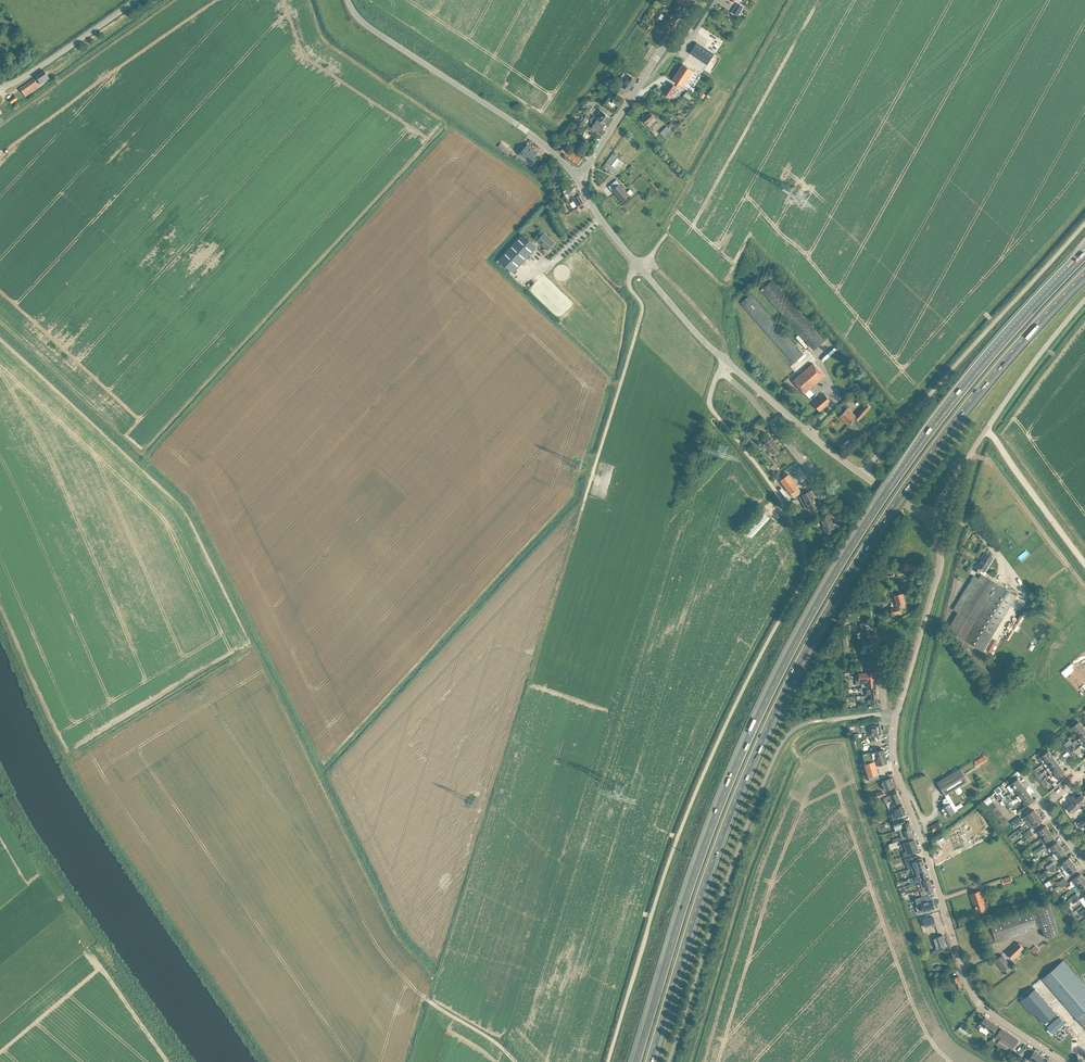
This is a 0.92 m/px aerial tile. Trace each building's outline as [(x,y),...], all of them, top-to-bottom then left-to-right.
[(738,4),(732,12),(737,16),(743,7),(738,4)] [(666,33),(675,19),(667,13),(662,21),(658,28),(666,33)] [(708,65),(714,54),(697,42),(690,53),(708,65)] [(683,64),(672,80),(677,83),(688,90),(692,85),(698,74),(687,67),(683,64)] [(41,83),(49,78),(44,70),(35,76),(41,83)] [(616,85),(612,91),(615,93),(620,96),(623,92),(624,90),(622,89),(622,88),(623,87),(629,91),(636,80),(632,77),(630,76),(625,73),(624,73),(619,80),(621,82),(618,86),(616,85)] [(25,97),(40,87),(37,83),(34,79),(20,88),(25,97)] [(668,86),(663,94),(668,97),(670,98),(673,94),(676,96),(678,92),(675,90),(677,87),(675,86),(671,82),(669,86),(668,86)] [(610,96),(610,97),(613,99),(614,100),(619,104),(621,101),(615,97),(615,96),(612,93),(610,96)] [(586,104),(583,108),(585,109),(587,111),(589,112),(594,116),(595,117),(599,111),(598,111),(592,107),(591,108),(591,107),(587,105),(586,104)] [(599,111),(595,117),(606,124),(611,117),(600,110),(599,111)] [(593,118),(591,116),(587,113),(585,117),(588,119),(592,122),(603,129),(606,124),(595,117),(594,116),(593,118)] [(649,127),(657,120),(650,113),(642,120),(649,127)] [(600,133),(603,129),(592,122),(591,124),(589,126),(591,128),(600,133)] [(665,138),(672,131),(667,126),(660,133),(665,138)] [(506,137),(502,142),(509,148),(513,143),(506,137)] [(565,144),(562,142),(561,144),(560,143),(557,147),(562,150),(560,153),(564,157),(566,155),(579,165),(583,158),(578,155),(580,153),(577,151),(576,153),(573,151),(573,152),(564,146),(565,144)] [(532,150),(527,145),(524,149),(521,152),(519,155),(524,159),(526,156),(530,160),(528,162),(532,165),(537,159),(534,157),(537,153),(533,149),(532,150)] [(613,166),(619,159),(614,156),(609,163),(613,166)] [(623,202),(630,195),(616,180),(609,186),(623,202)] [(578,196),(575,191),(571,185),(563,190),(566,196),(570,194),(574,202),(577,207),(584,202),(580,195),(578,196)] [(547,250),(554,243),(544,233),(537,241),(547,250)] [(513,273),(537,247),(523,234),(499,259),(513,273)] [(814,350),(825,341),(772,281),(761,290),(814,350)] [(794,363),(804,355),(751,294),(741,303),(794,363)] [(805,393),(809,390),(824,376),(813,363),(793,380),(805,393)] [(856,396),(863,389),(859,386),(853,392),(856,396)] [(820,412),(824,408),(831,402),(825,394),(813,403),(820,412)] [(752,423),(759,417),(745,400),(738,407),(750,421),(752,423)] [(859,421),(871,407),(866,403),(857,414),(856,416),(847,408),(843,412),(840,417),(849,425),(855,418),(859,421)] [(780,448),(771,438),(762,445),(765,450),(768,448),(770,451),(768,453),(770,456),(780,448)] [(788,474),(781,480),(791,493),(798,488),(788,474)] [(811,511),(819,507),(810,491),(802,495),(802,496),(800,497),(806,509),(809,508),(811,511)] [(801,510),(795,513),(801,525),(802,524),(807,522),(801,510)] [(828,514),(820,518),(824,526),(822,527),(825,532),(826,531),(835,527),(828,514)] [(829,543),(836,540),(835,539),(836,538),(834,533),(825,537),(827,543),(828,542),(829,543)] [(985,571),(993,557),(984,552),(976,566),(974,570),(978,573),(981,569),(985,571)] [(1016,595),(986,577),(981,574),(979,578),(974,575),(953,609),(958,612),(947,629),(983,651),(1016,595)] [(892,615),(901,612),(900,609),(906,607),(903,593),(894,595),(897,606),(890,608),(892,615)] [(863,646),(872,644),(871,636),(870,630),(861,631),(862,637),(861,637),(863,645),(863,646)] [(863,650),(861,650),(861,654),(873,653),(872,644),(863,646),(863,650)] [(874,668),(873,653),(861,654),(861,657),(863,657),(863,660),(864,669),(874,668)] [(876,687),(875,672),(869,672),(858,673),(855,674),(856,685),(865,684),(866,687),(876,687)] [(863,695),(861,696),(861,700),(868,699),(868,704),(878,703),(877,695),(872,695),(872,694),(866,694),(866,695),(865,695),(863,695)] [(1076,732),(1083,727),(1079,721),(1076,723),(1074,721),(1067,727),(1069,729),(1070,728),(1073,731),(1074,730),(1076,732)] [(870,727),(871,732),(871,735),(881,734),(880,726),(870,727)] [(1084,733),(1084,730),(1083,727),(1076,732),(1080,737),(1084,733)] [(875,752),(875,751),(863,753),(863,755),(866,764),(865,764),(870,781),(874,780),(880,778),(878,774),(879,774),(876,765),(886,762),(887,762),(886,760),(883,749),(878,751),(875,752)] [(1045,753),(1043,749),(1037,754),(1039,757),(1038,758),(1042,764),(1045,761),(1052,756),(1048,750),(1045,753)] [(977,766),(987,760),(984,755),(974,761),(977,766)] [(1049,767),(1056,761),(1052,756),(1045,761),(1049,767)] [(1050,774),(1060,766),(1056,761),(1049,767),(1047,769),(1050,774)] [(1056,778),(1064,772),(1060,766),(1050,774),(1049,775),(1051,777),(1054,775),(1056,778)] [(945,795),(949,792),(968,781),(960,768),(937,782),(945,795)] [(885,790),(889,789),(894,787),(891,777),(881,781),(885,790)] [(1015,789),(1022,784),(1018,778),(1013,782),(1009,785),(1012,788),(1013,786),(1015,789)] [(1046,781),(1044,779),(1040,782),(1044,787),(1046,786),(1049,783),(1047,781),(1046,781)] [(1011,793),(1005,786),(1007,785),(1003,780),(998,784),(1007,796),(1011,793)] [(1019,794),(1026,789),(1022,784),(1015,789),(1019,794)] [(1023,800),(1030,794),(1026,789),(1019,794),(1016,797),(1020,801),(1022,799),(1023,800)] [(897,807),(896,804),(900,802),(897,793),(890,795),(894,804),(892,805),(893,809),(894,812),(890,813),(893,820),(898,818),(897,818),(900,816),(906,814),(902,805),(897,807)] [(1025,806),(1034,800),(1030,794),(1023,800),(1024,802),(1023,803),(1025,806)] [(1084,798),(1081,794),(1076,798),(1073,794),(1070,796),(1080,806),(1084,801),(1084,798)] [(1073,813),(1077,809),(1080,806),(1070,796),(1068,799),(1072,802),(1067,807),(1073,813)] [(947,817),(951,814),(955,812),(946,798),(943,800),(944,802),(943,802),(944,804),(944,805),(941,807),(947,817)] [(1027,815),(1023,817),(1027,823),(1031,821),(1038,815),(1034,810),(1027,815)] [(1031,821),(1027,823),(1031,828),(1035,826),(1037,824),(1042,821),(1038,815),(1031,821)] [(905,823),(904,819),(899,820),(893,822),(894,826),(897,825),(898,829),(903,828),(904,830),(911,828),(909,822),(905,823)] [(963,830),(962,826),(955,828),(957,833),(951,835),(953,839),(954,843),(956,847),(963,844),(959,832),(963,830)] [(1040,838),(1050,831),(1046,826),(1038,831),(1042,836),(1040,838)] [(903,828),(898,829),(899,832),(901,836),(902,839),(913,835),(911,828),(904,830),(903,828)] [(1046,842),(1049,840),(1053,836),(1050,831),(1040,838),(1043,843),(1046,842)] [(905,857),(909,855),(908,854),(918,850),(914,840),(904,844),(907,852),(903,853),(905,857)] [(1052,854),(1061,847),(1057,842),(1048,848),(1052,854)] [(1043,844),(1041,845),(1035,850),(1037,853),(1043,848),(1045,847),(1043,844)] [(1039,857),(1042,854),(1042,853),(1047,849),(1045,847),(1043,848),(1037,853),(1039,857)] [(1056,859),(1065,853),(1061,847),(1052,854),(1056,859)] [(913,865),(908,866),(909,869),(911,868),(912,869),(915,868),(914,867),(924,864),(922,859),(922,858),(918,859),(916,856),(911,857),(912,861),(913,862),(912,862),(913,865)] [(1063,870),(1073,863),(1069,858),(1062,863),(1063,865),(1061,866),(1061,867),(1063,870)] [(966,859),(959,861),(963,873),(971,871),(966,859)] [(1069,874),(1072,872),(1077,869),(1073,863),(1063,870),(1063,871),(1066,876),(1069,874)] [(915,868),(912,869),(913,872),(916,871),(917,876),(927,872),(924,864),(914,867),(915,868)] [(916,881),(924,879),(929,877),(927,872),(917,876),(914,877),(911,878),(913,882),(916,881)] [(1075,886),(1084,879),(1080,874),(1076,877),(1071,881),(1075,886)] [(1008,877),(1002,879),(1003,883),(1003,884),(1012,881),(1012,880),(1011,876),(1008,877)] [(922,889),(923,889),(931,886),(929,878),(920,881),(922,887),(918,888),(919,890),(922,889)] [(1081,890),(1084,888),(1084,887),(1084,880),(1084,879),(1075,886),(1079,892),(1081,890)] [(922,895),(933,892),(931,886),(923,889),(924,891),(921,892),(922,895)] [(986,910),(983,903),(984,902),(980,890),(970,894),(974,906),(975,905),(977,912),(982,911),(986,910)] [(929,895),(916,898),(917,904),(921,903),(924,912),(935,908),(932,900),(930,900),(929,895)] [(1059,933),(1048,901),(1031,907),(989,921),(989,922),(983,924),(990,943),(996,941),(996,942),(1042,927),(1045,937),(1059,933)] [(929,917),(922,919),(925,928),(933,925),(933,926),(936,925),(933,916),(929,917)] [(937,937),(933,938),(936,950),(938,949),(939,953),(944,951),(943,947),(945,947),(944,942),(943,942),(942,940),(944,939),(943,935),(937,937)] [(1012,958),(1023,948),(1018,942),(1007,953),(1012,958)] [(1034,954),(1039,949),(1035,945),(1030,950),(1034,954)] [(1004,971),(1008,967),(1010,966),(1002,955),(996,960),(1004,971)] [(1042,978),(1077,1019),(1084,1026),(1083,1027),(1084,1028),(1084,986),(1063,960),(1046,975),(1042,978)] [(951,990),(957,989),(962,987),(959,976),(948,979),(951,990)] [(1035,988),(1020,1001),(1033,1016),(1035,1014),(1044,1024),(1056,1013),(1035,988)] [(993,1033),(995,1031),(998,1026),(985,1017),(980,1024),(993,1033)] [(1059,1017),(1048,1028),(1054,1035),(1065,1024),(1059,1017)] [(998,1033),(994,1038),(998,1041),(999,1040),(1009,1047),(1012,1049),(1015,1045),(1018,1040),(1001,1028),(998,1033)] [(1032,1061),(1041,1061),(1044,1057),(1037,1053),(1034,1051),(1029,1059),(1028,1059),(1032,1061)]
